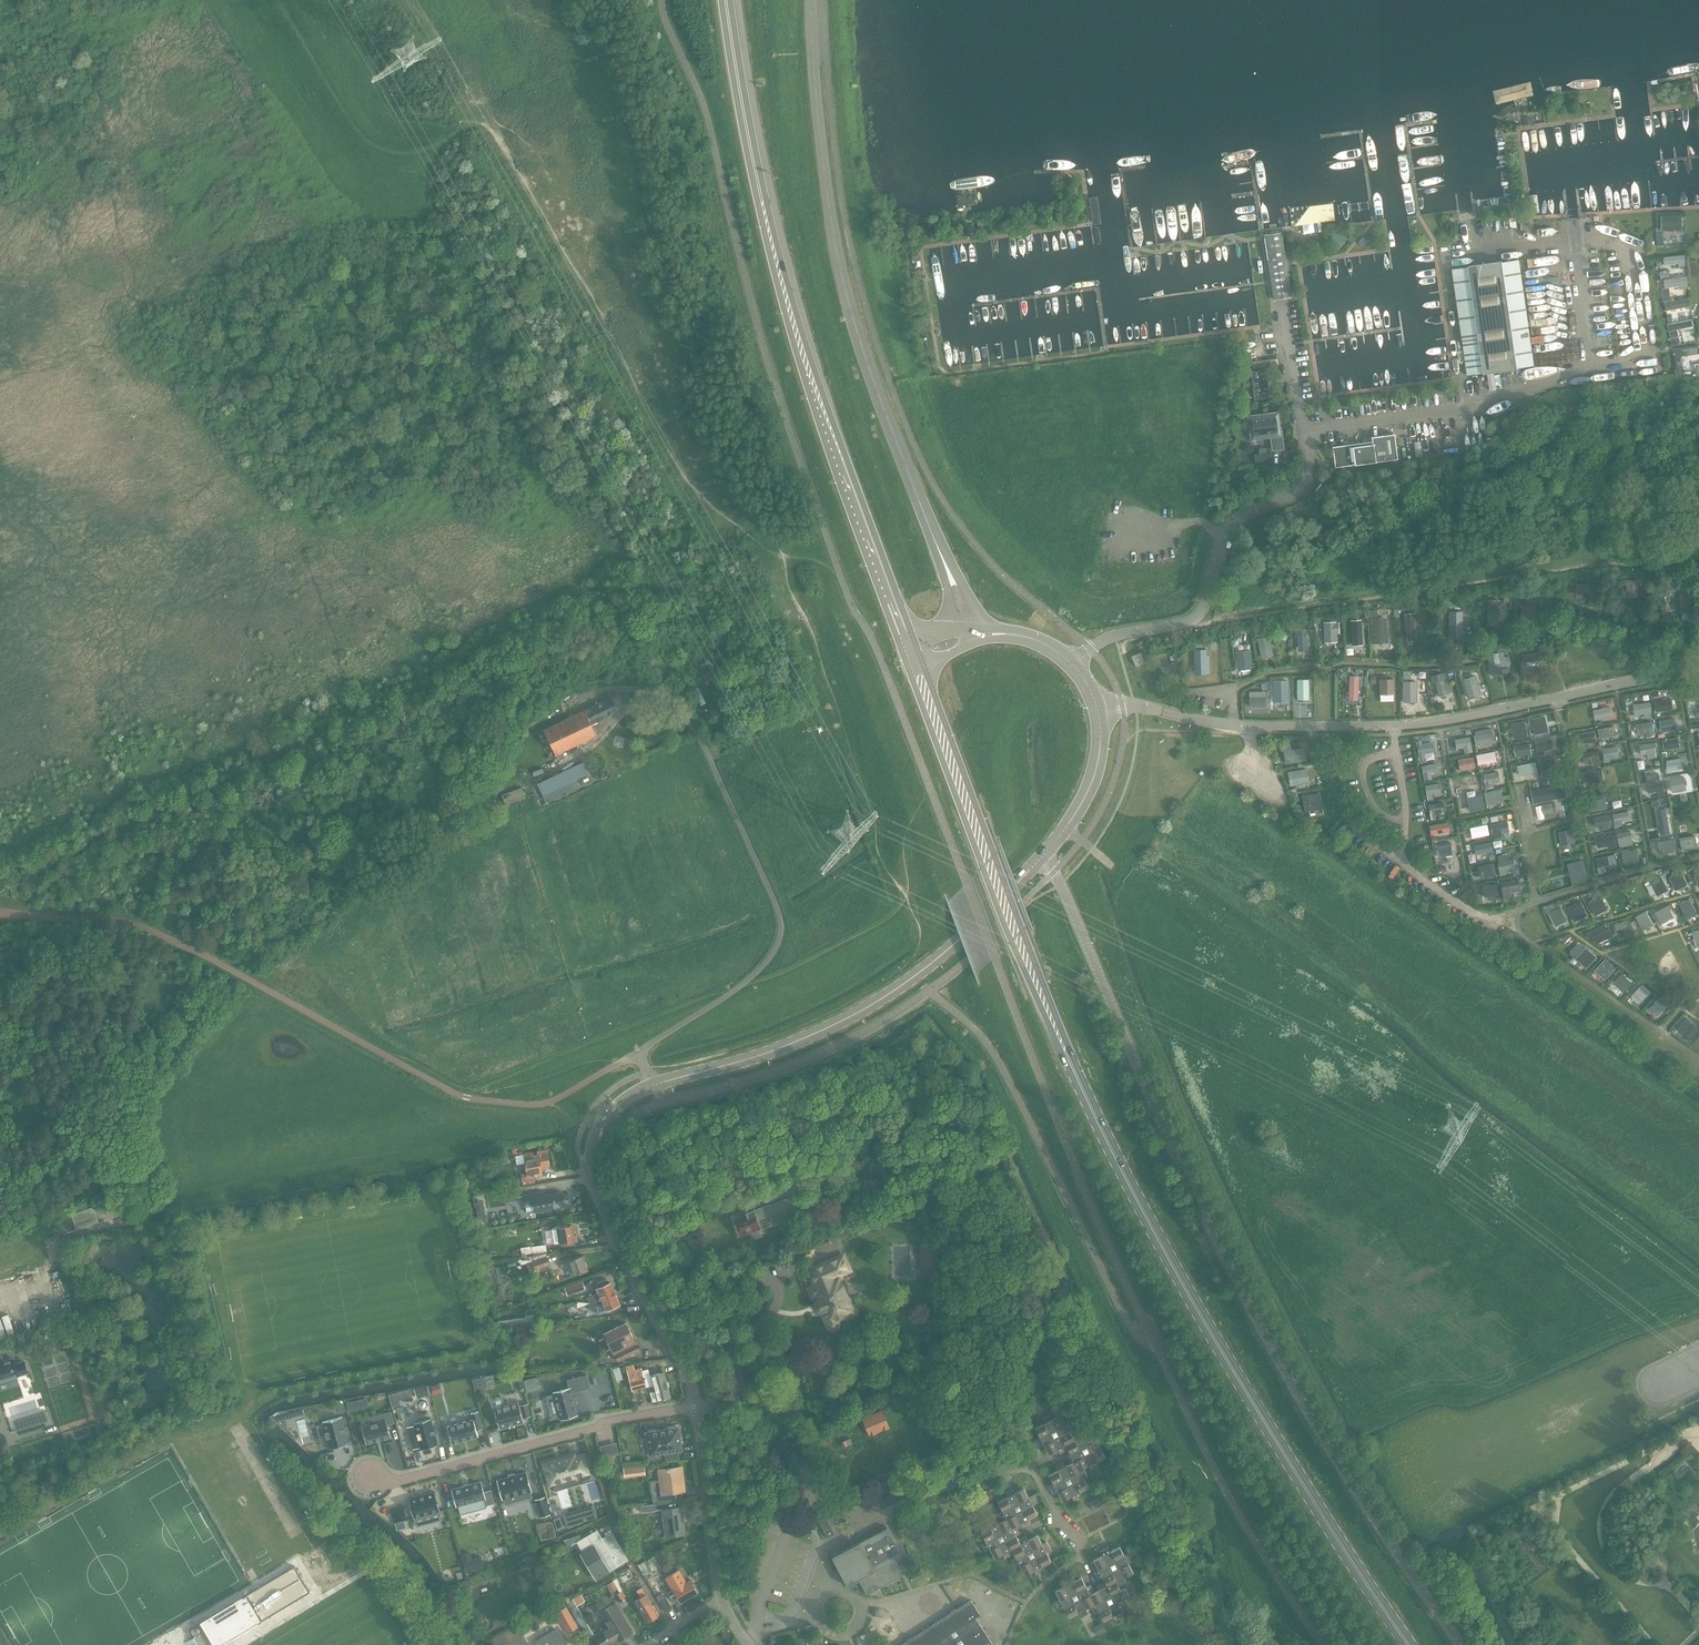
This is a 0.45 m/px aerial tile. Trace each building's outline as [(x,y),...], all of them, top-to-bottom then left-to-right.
[(1533,94),(1530,81),(1493,90),(1496,104),(1533,94)] [(1293,226),(1314,223),(1315,232),(1313,232),(1314,240),(1326,239),(1325,231),(1323,231),(1322,222),(1337,220),(1334,202),(1290,208),(1293,226)] [(1684,229),(1684,214),(1662,214),(1662,229),(1684,229)] [(1335,231),(1327,243),(1338,250),(1346,239),(1335,231)] [(1282,234),(1265,237),(1274,299),(1291,297),(1282,234)] [(1352,234),(1347,240),(1352,244),(1357,238),(1352,234)] [(1363,237),(1357,243),(1362,247),(1368,241),(1363,237)] [(1686,254),(1662,256),(1663,269),(1686,268),(1686,254)] [(1518,369),(1518,367),(1534,365),(1519,260),(1502,262),(1502,261),(1469,266),(1470,267),(1453,270),(1469,375),(1485,372),(1485,373),(1518,369)] [(1670,288),(1663,289),(1664,302),(1671,301),(1670,288)] [(1682,343),(1678,328),(1695,325),(1693,318),(1668,323),(1673,345),(1682,343)] [(1675,347),(1678,374),(1689,372),(1688,358),(1696,357),(1696,362),(1698,361),(1698,348),(1698,345),(1675,347)] [(1265,371),(1252,372),(1253,378),(1255,399),(1269,397),(1265,371)] [(1251,416),(1248,416),(1249,427),(1251,440),(1271,438),(1272,450),(1284,449),(1281,427),(1280,427),(1278,412),(1251,416)] [(1336,467),(1398,458),(1395,433),(1372,437),(1373,444),(1344,448),(1344,445),(1333,446),(1336,467)] [(1628,583),(1627,596),(1637,596),(1638,584),(1641,585),(1640,581),(1625,580),(1625,584),(1628,583)] [(1587,593),(1588,605),(1599,605),(1599,593),(1599,583),(1576,583),(1576,593),(1587,593)] [(1681,585),(1681,612),(1693,611),(1693,585),(1681,585)] [(1487,624),(1498,623),(1499,601),(1488,600),(1487,624)] [(1541,618),(1541,610),(1534,610),(1534,606),(1522,606),(1522,618),(1541,618)] [(1450,637),(1461,637),(1461,612),(1450,612),(1450,637)] [(1403,613),(1406,641),(1416,641),(1414,613),(1403,613)] [(1372,625),(1373,637),(1378,636),(1378,642),(1387,641),(1385,619),(1372,620),(1372,625)] [(1353,644),(1361,643),(1360,620),(1352,621),(1353,644)] [(1335,631),(1338,631),(1338,623),(1324,624),(1325,642),(1336,641),(1335,631)] [(1299,651),(1307,650),(1306,628),(1294,629),(1295,637),(1298,637),(1299,651)] [(1262,656),(1273,654),(1269,637),(1258,639),(1262,656)] [(1214,658),(1227,658),(1228,644),(1214,644),(1214,658)] [(1195,666),(1206,665),(1205,650),(1195,650),(1195,666)] [(1251,650),(1236,652),(1238,670),(1253,669),(1251,650)] [(1503,651),(1488,654),(1492,675),(1500,673),(1499,667),(1510,664),(1508,656),(1504,656),(1503,651)] [(1546,651),(1523,654),(1524,662),(1547,659),(1546,651)] [(1145,662),(1140,652),(1131,657),(1136,666),(1145,662)] [(705,681),(723,673),(720,667),(714,670),(710,661),(699,665),(703,674),(702,675),(705,681)] [(1439,696),(1447,693),(1442,673),(1430,675),(1432,684),(1435,683),(1439,696)] [(1359,677),(1350,676),(1349,699),(1358,699),(1359,677)] [(1379,693),(1394,693),(1393,679),(1386,679),(1386,676),(1380,676),(1380,679),(1379,679),(1379,693)] [(1468,696),(1480,693),(1475,676),(1463,679),(1468,696)] [(1287,693),(1287,690),(1290,690),(1290,678),(1275,679),(1275,694),(1287,693)] [(1318,698),(1329,698),(1329,678),(1318,679),(1318,698)] [(1309,700),(1309,680),(1297,680),(1297,700),(1309,700)] [(1404,701),(1416,701),(1416,681),(1404,681),(1404,701)] [(1265,699),(1268,699),(1268,692),(1249,692),(1250,706),(1265,706),(1265,699)] [(611,697),(610,698),(608,693),(602,696),(604,701),(544,730),(555,755),(596,735),(591,724),(618,711),(611,697)] [(1673,708),(1671,699),(1655,702),(1657,711),(1673,708)] [(1652,717),(1650,703),(1634,705),(1636,714),(1644,713),(1646,718),(1652,717)] [(1612,716),(1610,707),(1593,710),(1595,719),(1612,716)] [(1592,720),(1590,711),(1575,713),(1577,723),(1592,720)] [(1677,728),(1675,718),(1660,721),(1662,731),(1677,728)] [(1516,739),(1528,737),(1525,721),(1514,723),(1516,739)] [(1547,732),(1545,721),(1534,723),(1536,735),(1547,732)] [(1639,734),(1647,733),(1647,737),(1655,736),(1652,722),(1637,724),(1639,734)] [(1616,735),(1615,726),(1599,729),(1601,738),(1616,735)] [(1597,740),(1595,731),(1579,734),(1581,744),(1597,740)] [(1476,745),(1492,742),(1490,732),(1474,735),(1476,745)] [(1464,753),(1472,751),(1469,737),(1455,740),(1457,748),(1463,747),(1464,753)] [(1679,746),(1678,738),(1663,740),(1664,749),(1679,746)] [(1552,748),(1550,739),(1536,742),(1538,756),(1545,754),(1544,749),(1552,748)] [(1424,753),(1433,752),(1431,742),(1421,744),(1420,740),(1416,741),(1420,759),(1425,758),(1424,753)] [(1657,742),(1641,745),(1642,754),(1648,753),(1649,759),(1657,758),(1656,752),(1655,746),(1657,746),(1657,742)] [(1290,743),(1282,745),(1285,764),(1306,761),(1304,748),(1291,750),(1290,743)] [(1517,755),(1532,752),(1530,744),(1516,746),(1517,755)] [(1618,756),(1617,747),(1603,749),(1605,762),(1610,761),(1609,757),(1618,756)] [(1601,764),(1598,750),(1583,753),(1584,762),(1591,761),(1592,765),(1601,764)] [(1479,764),(1495,760),(1493,752),(1477,755),(1479,764)] [(1460,769),(1474,767),(1473,757),(1458,759),(1460,769)] [(1555,768),(1554,759),(1540,761),(1543,776),(1550,775),(1549,769),(1555,768)] [(1677,759),(1667,760),(1668,770),(1683,767),(1681,761),(1678,761),(1677,759)] [(543,797),(590,775),(584,762),(537,784),(543,797)] [(1520,775),(1537,771),(1535,762),(1518,766),(1520,775)] [(1430,772),(1437,771),(1436,764),(1422,766),(1424,780),(1432,779),(1430,772)] [(1623,775),(1621,766),(1607,769),(1608,778),(1623,775)] [(1597,768),(1586,770),(1588,781),(1604,778),(1602,769),(1598,770),(1597,768)] [(1307,769),(1288,772),(1291,785),(1309,782),(1307,769)] [(1492,782),(1499,780),(1497,772),(1483,774),(1486,789),(1493,787),(1492,782)] [(1475,791),(1481,790),(1478,776),(1463,779),(1465,789),(1474,787),(1475,791)] [(1686,790),(1684,776),(1671,779),(1673,792),(1686,790)] [(1662,781),(1648,784),(1650,792),(1658,791),(1659,796),(1665,795),(1662,781)] [(1432,794),(1441,792),(1439,783),(1425,785),(1428,800),(1433,799),(1432,794)] [(1567,796),(1565,783),(1531,790),(1534,803),(1567,796)] [(502,795),(505,804),(525,797),(521,787),(502,795)] [(1486,804),(1503,801),(1501,790),(1484,793),(1486,804)] [(1322,808),(1320,793),(1302,795),(1305,811),(1322,808)] [(1481,794),(1476,795),(1477,797),(1467,799),(1470,810),(1483,807),(1481,794)] [(1607,807),(1604,794),(1594,797),(1595,800),(1591,801),(1593,811),(1607,807)] [(1627,803),(1625,794),(1611,797),(1613,806),(1627,803)] [(1429,805),(1431,820),(1436,819),(1435,813),(1444,812),(1443,802),(1429,805)] [(1551,803),(1543,805),(1545,815),(1554,813),(1551,803)] [(1623,825),(1622,821),(1630,820),(1628,811),(1613,814),(1615,826),(1623,825)] [(1602,825),(1603,829),(1610,828),(1609,824),(1612,823),(1610,814),(1594,818),(1596,826),(1602,825)] [(1692,826),(1691,819),(1686,820),(1680,821),(1677,822),(1679,832),(1685,831),(1685,827),(1692,826)] [(1655,823),(1657,832),(1672,829),(1669,820),(1655,823)] [(1504,831),(1508,831),(1506,822),(1490,825),(1491,834),(1494,833),(1495,840),(1506,838),(1504,831)] [(1431,834),(1448,831),(1447,823),(1429,826),(1431,834)] [(1472,837),(1488,834),(1486,825),(1471,828),(1472,837)] [(1562,844),(1574,842),(1572,830),(1560,832),(1562,844)] [(1633,844),(1631,831),(1618,833),(1620,847),(1633,844)] [(1616,847),(1614,835),(1597,838),(1599,847),(1609,845),(1610,848),(1616,847)] [(1696,847),(1694,835),(1680,838),(1682,850),(1696,847)] [(1551,849),(1549,837),(1537,839),(1540,851),(1551,849)] [(1677,850),(1675,839),(1659,842),(1660,853),(1677,850)] [(1438,856),(1452,854),(1450,842),(1436,844),(1438,856)] [(1475,855),(1493,851),(1491,842),(1473,846),(1475,855)] [(1629,851),(1629,849),(1622,850),(1624,861),(1639,858),(1637,849),(1629,851)] [(1557,864),(1555,853),(1540,856),(1542,867),(1557,864)] [(1504,870),(1515,868),(1513,859),(1509,859),(1508,854),(1498,856),(1499,861),(1497,862),(1500,875),(1505,874),(1504,870)] [(1616,863),(1614,855),(1596,858),(1599,874),(1605,873),(1604,865),(1616,863)] [(1481,877),(1495,874),(1492,863),(1479,867),(1481,877)] [(1568,878),(1586,874),(1584,865),(1566,869),(1568,878)] [(1675,889),(1677,888),(1687,883),(1681,870),(1669,876),(1675,889)] [(1547,884),(1562,881),(1560,871),(1545,874),(1547,884)] [(1657,894),(1667,889),(1660,875),(1650,881),(1657,894)] [(1510,891),(1519,889),(1517,879),(1501,881),(1504,898),(1511,897),(1510,891)] [(1495,884),(1489,886),(1489,883),(1481,885),(1484,897),(1498,894),(1495,884)] [(1622,890),(1610,896),(1615,907),(1627,901),(1622,890)] [(1607,907),(1602,896),(1589,902),(1594,914),(1607,907)] [(1697,912),(1689,899),(1680,904),(1687,918),(1697,912)] [(1587,913),(1581,902),(1568,908),(1574,920),(1587,913)] [(1670,904),(1656,912),(1660,921),(1662,924),(1674,917),(1672,915),(1669,908),(1672,906),(1670,904)] [(1567,920),(1561,908),(1549,914),(1555,926),(1567,920)] [(1646,911),(1642,914),(1636,917),(1642,929),(1653,924),(1646,911)] [(1546,926),(1541,916),(1533,920),(1532,917),(1528,919),(1534,932),(1546,926)] [(1611,936),(1606,925),(1592,931),(1598,942),(1611,936)] [(1579,945),(1569,935),(1561,943),(1571,953),(1579,945)] [(1652,977),(1677,957),(1668,946),(1643,967),(1652,977)] [(1596,957),(1586,947),(1577,956),(1588,966),(1596,957)] [(1615,968),(1605,959),(1596,969),(1606,978),(1615,968)] [(1632,983),(1622,974),(1616,980),(1626,989),(1632,983)] [(1684,980),(1678,974),(1675,978),(1681,984),(1684,980)] [(1649,993),(1642,985),(1632,995),(1640,1003),(1649,993)] [(1667,1006),(1661,1001),(1659,999),(1650,1007),(1659,1015),(1667,1006)] [(1698,1028),(1687,1018),(1679,1027),(1690,1037),(1698,1028)] [(522,1186),(534,1184),(533,1178),(542,1176),(540,1169),(550,1167),(547,1150),(537,1151),(538,1155),(533,1156),(532,1152),(522,1154),(526,1174),(520,1175),(522,1186)] [(897,1174),(890,1153),(873,1158),(880,1179),(897,1174)] [(503,1192),(504,1201),(518,1199),(516,1190),(503,1192)] [(544,1192),(524,1195),(526,1211),(563,1205),(561,1192),(545,1195),(544,1192)] [(747,1214),(735,1218),(741,1234),(751,1230),(753,1238),(763,1235),(760,1228),(782,1221),(800,1215),(794,1196),(746,1211),(747,1214)] [(56,1230),(53,1231),(55,1236),(78,1227),(79,1229),(99,1222),(93,1207),(74,1214),(73,1211),(59,1216),(61,1220),(54,1222),(56,1230)] [(486,1215),(478,1217),(479,1224),(487,1222),(486,1215)] [(572,1224),(551,1228),(554,1244),(577,1240),(576,1234),(574,1235),(572,1224)] [(829,1237),(817,1242),(820,1249),(832,1244),(829,1237)] [(545,1244),(521,1248),(522,1253),(546,1250),(545,1244)] [(925,1260),(925,1274),(937,1273),(936,1246),(922,1247),(922,1260),(925,1260)] [(530,1276),(536,1274),(535,1269),(550,1264),(546,1253),(519,1258),(521,1265),(526,1264),(530,1276)] [(569,1264),(573,1274),(588,1269),(583,1254),(572,1258),(571,1256),(560,1260),(563,1267),(569,1264)] [(848,1297),(843,1299),(833,1277),(849,1270),(843,1256),(809,1271),(815,1285),(808,1288),(812,1298),(816,1296),(818,1301),(817,1302),(816,1304),(818,1309),(820,1310),(822,1309),(823,1312),(822,1312),(828,1326),(830,1328),(833,1329),(836,1328),(838,1325),(838,1322),(837,1319),(854,1311),(848,1297)] [(496,1267),(487,1270),(491,1286),(500,1284),(496,1267)] [(587,1297),(589,1302),(601,1297),(602,1299),(616,1293),(611,1282),(610,1283),(606,1279),(598,1282),(598,1288),(597,1288),(599,1292),(587,1297)] [(582,1281),(565,1287),(568,1296),(585,1289),(582,1281)] [(619,1304),(620,1303),(616,1293),(602,1299),(601,1297),(589,1302),(589,1303),(588,1303),(591,1311),(598,1313),(606,1310),(612,1307),(614,1308),(619,1306),(619,1304)] [(502,1295),(494,1297),(495,1306),(503,1304),(502,1295)] [(4,1315),(10,1330),(14,1329),(8,1314),(4,1315)] [(525,1318),(498,1321),(500,1329),(526,1326),(525,1318)] [(611,1348),(618,1360),(639,1350),(626,1322),(604,1333),(611,1348)] [(48,1349),(40,1351),(42,1358),(50,1356),(48,1349)] [(20,1385),(17,1375),(28,1372),(25,1362),(16,1364),(14,1359),(2,1362),(1,1357),(0,1358),(0,1391),(20,1385)] [(648,1368),(642,1370),(642,1367),(634,1369),(627,1371),(632,1389),(646,1386),(646,1387),(654,1385),(656,1390),(650,1391),(653,1401),(671,1397),(664,1371),(650,1375),(648,1368)] [(486,1374),(472,1376),(474,1387),(487,1385),(486,1374)] [(569,1388),(553,1392),(554,1394),(560,1417),(560,1419),(578,1414),(575,1404),(573,1397),(572,1393),(590,1388),(587,1375),(567,1380),(569,1388)] [(525,1381),(528,1391),(540,1388),(537,1377),(525,1381)] [(440,1384),(431,1386),(433,1395),(442,1392),(440,1384)] [(427,1386),(414,1389),(416,1396),(424,1394),(424,1396),(430,1395),(427,1386)] [(410,1389),(389,1394),(391,1403),(412,1397),(410,1389)] [(1053,1406),(1049,1398),(1043,1401),(1041,1402),(1045,1410),(1047,1409),(1053,1406)] [(357,1400),(347,1403),(349,1410),(359,1407),(357,1400)] [(532,1416),(528,1403),(520,1405),(519,1402),(494,1409),(500,1428),(524,1421),(523,1418),(532,1416)] [(343,1403),(337,1405),(339,1413),(345,1411),(343,1403)] [(302,1407),(295,1409),(297,1416),(304,1415),(302,1407)] [(890,1428),(883,1410),(862,1418),(869,1436),(890,1428)] [(473,1420),(447,1426),(452,1444),(478,1436),(477,1430),(483,1428),(478,1411),(471,1413),(473,1420)] [(45,1412),(13,1421),(16,1431),(48,1422),(45,1412)] [(370,1425),(362,1427),(366,1444),(391,1437),(387,1424),(394,1423),(391,1412),(383,1414),(385,1420),(370,1425)] [(1044,1423),(1036,1427),(1040,1436),(1041,1437),(1043,1440),(1045,1444),(1045,1445),(1049,1453),(1058,1449),(1066,1445),(1068,1448),(1069,1449),(1071,1453),(1075,1451),(1079,1459),(1071,1463),(1070,1464),(1067,1466),(1059,1470),(1057,1470),(1049,1474),(1054,1484),(1050,1486),(1054,1494),(1058,1492),(1063,1501),(1072,1496),(1074,1500),(1082,1496),(1080,1492),(1089,1487),(1084,1478),(1088,1476),(1084,1468),(1087,1466),(1088,1465),(1091,1470),(1098,1466),(1096,1461),(1097,1461),(1105,1457),(1100,1448),(1105,1445),(1101,1437),(1096,1440),(1092,1431),(1083,1435),(1082,1434),(1080,1431),(1074,1435),(1072,1435),(1070,1431),(1074,1429),(1070,1421),(1066,1423),(1061,1414),(1052,1419),(1050,1414),(1042,1419),(1044,1423)] [(342,1416),(322,1422),(323,1424),(329,1446),(330,1448),(349,1443),(346,1433),(344,1427),(342,1416)] [(420,1447),(421,1450),(438,1445),(435,1435),(434,1429),(431,1418),(414,1423),(414,1425),(420,1447)] [(650,1456),(666,1453),(667,1461),(679,1459),(678,1452),(682,1451),(679,1428),(646,1433),(650,1456)] [(617,1441),(601,1445),(603,1456),(619,1453),(617,1441)] [(847,1458),(842,1447),(835,1450),(840,1461),(847,1458)] [(574,1454),(543,1463),(550,1485),(562,1481),(564,1488),(580,1484),(578,1476),(589,1473),(583,1454),(575,1457),(574,1454)] [(646,1464),(624,1465),(625,1475),(646,1475),(646,1464)] [(653,1494),(658,1493),(659,1500),(673,1498),(672,1491),(684,1490),(681,1466),(659,1468),(660,1482),(651,1483),(653,1494)] [(515,1475),(509,1477),(497,1480),(503,1499),(504,1499),(505,1505),(515,1502),(513,1496),(530,1492),(531,1491),(526,1472),(515,1475)] [(481,1482),(452,1489),(457,1506),(458,1506),(460,1515),(487,1508),(486,1506),(495,1503),(491,1490),(484,1492),(481,1482)] [(1015,1493),(1012,1488),(1004,1493),(1007,1497),(998,1501),(1007,1519),(998,1523),(996,1519),(987,1523),(990,1528),(982,1532),(986,1541),(982,1543),(986,1551),(991,1549),(995,1558),(1002,1554),(1004,1559),(1013,1555),(1010,1550),(1013,1549),(1017,1557),(1013,1560),(1017,1568),(1021,1565),(1026,1574),(1052,1561),(1047,1552),(1052,1550),(1047,1542),(1043,1544),(1038,1535),(1021,1544),(1016,1535),(1012,1537),(1008,1529),(1038,1514),(1034,1505),(1038,1503),(1034,1494),(1029,1497),(1025,1488),(1015,1493)] [(436,1492),(440,1504),(445,1502),(441,1490),(436,1492)] [(828,1519),(857,1504),(878,1511),(900,1499),(896,1491),(877,1502),(856,1495),(816,1516),(828,1538),(836,1533),(828,1519)] [(994,1498),(990,1491),(982,1495),(986,1503),(994,1498)] [(435,1492),(408,1499),(413,1518),(414,1518),(416,1527),(442,1520),(439,1511),(440,1511),(435,1492)] [(550,1514),(545,1497),(535,1500),(540,1517),(550,1514)] [(656,1511),(655,1510),(657,1510),(656,1505),(655,1505),(655,1503),(642,1505),(642,1506),(641,1507),(642,1512),(643,1512),(643,1513),(656,1511)] [(661,1508),(665,1536),(685,1533),(681,1505),(661,1508)] [(403,1506),(390,1510),(393,1521),(406,1518),(403,1506)] [(564,1514),(563,1514),(567,1527),(598,1517),(595,1507),(564,1516),(564,1514)] [(625,1508),(618,1509),(620,1517),(627,1516),(625,1508)] [(561,1518),(554,1520),(557,1529),(563,1527),(561,1518)] [(557,1537),(552,1521),(544,1523),(546,1530),(549,1539),(557,1537)] [(836,1554),(852,1583),(859,1580),(867,1595),(904,1576),(896,1560),(903,1556),(888,1527),(836,1554)] [(628,1560),(612,1532),(602,1538),(597,1530),(577,1541),(584,1553),(594,1547),(609,1571),(628,1560)] [(1078,1612),(1080,1616),(1088,1612),(1086,1608),(1095,1603),(1104,1620),(1112,1615),(1115,1620),(1123,1616),(1121,1611),(1130,1606),(1125,1598),(1129,1596),(1125,1588),(1121,1590),(1119,1585),(1126,1581),(1124,1577),(1134,1572),(1129,1563),(1133,1561),(1129,1552),(1124,1555),(1120,1547),(1111,1551),(1108,1546),(1100,1551),(1103,1556),(1094,1560),(1110,1590),(1102,1594),(1100,1589),(1091,1594),(1082,1577),(1056,1591),(1060,1600),(1056,1602),(1060,1610),(1065,1608),(1070,1617),(1078,1612)] [(471,1552),(461,1555),(466,1573),(484,1568),(481,1556),(472,1559),(471,1552)] [(654,1555),(637,1565),(643,1575),(660,1566),(654,1555)] [(189,1629),(199,1644),(221,1644),(310,1592),(294,1566),(189,1629)] [(616,1575),(618,1578),(621,1583),(632,1577),(628,1569),(616,1575)] [(677,1596),(681,1602),(697,1591),(690,1579),(687,1582),(679,1569),(666,1577),(673,1590),(667,1593),(672,1600),(677,1596)] [(620,1593),(617,1594),(621,1600),(628,1595),(621,1583),(618,1578),(613,1581),(607,1585),(611,1593),(618,1589),(620,1593)] [(469,1580),(462,1582),(465,1589),(472,1587),(469,1580)] [(457,1584),(444,1589),(447,1596),(460,1592),(457,1584)] [(642,1588),(637,1591),(641,1598),(646,1594),(642,1588)] [(664,1595),(662,1593),(656,1597),(665,1612),(672,1608),(664,1595)] [(589,1640),(595,1637),(599,1644),(607,1644),(618,1639),(618,1640),(632,1632),(614,1602),(599,1611),(609,1628),(595,1636),(577,1606),(585,1601),(581,1594),(566,1602),(589,1640)] [(648,1623),(659,1615),(646,1594),(641,1598),(635,1601),(648,1623)] [(544,1601),(536,1602),(537,1613),(546,1612),(544,1601)] [(933,1625),(902,1644),(991,1644),(975,1619),(980,1616),(971,1601),(933,1625)] [(567,1606),(556,1612),(568,1633),(578,1627),(567,1606)] [(1101,1622),(1093,1626),(1098,1635),(1105,1631),(1101,1622)] [(535,1641),(538,1644),(565,1644),(555,1629),(535,1641)]
